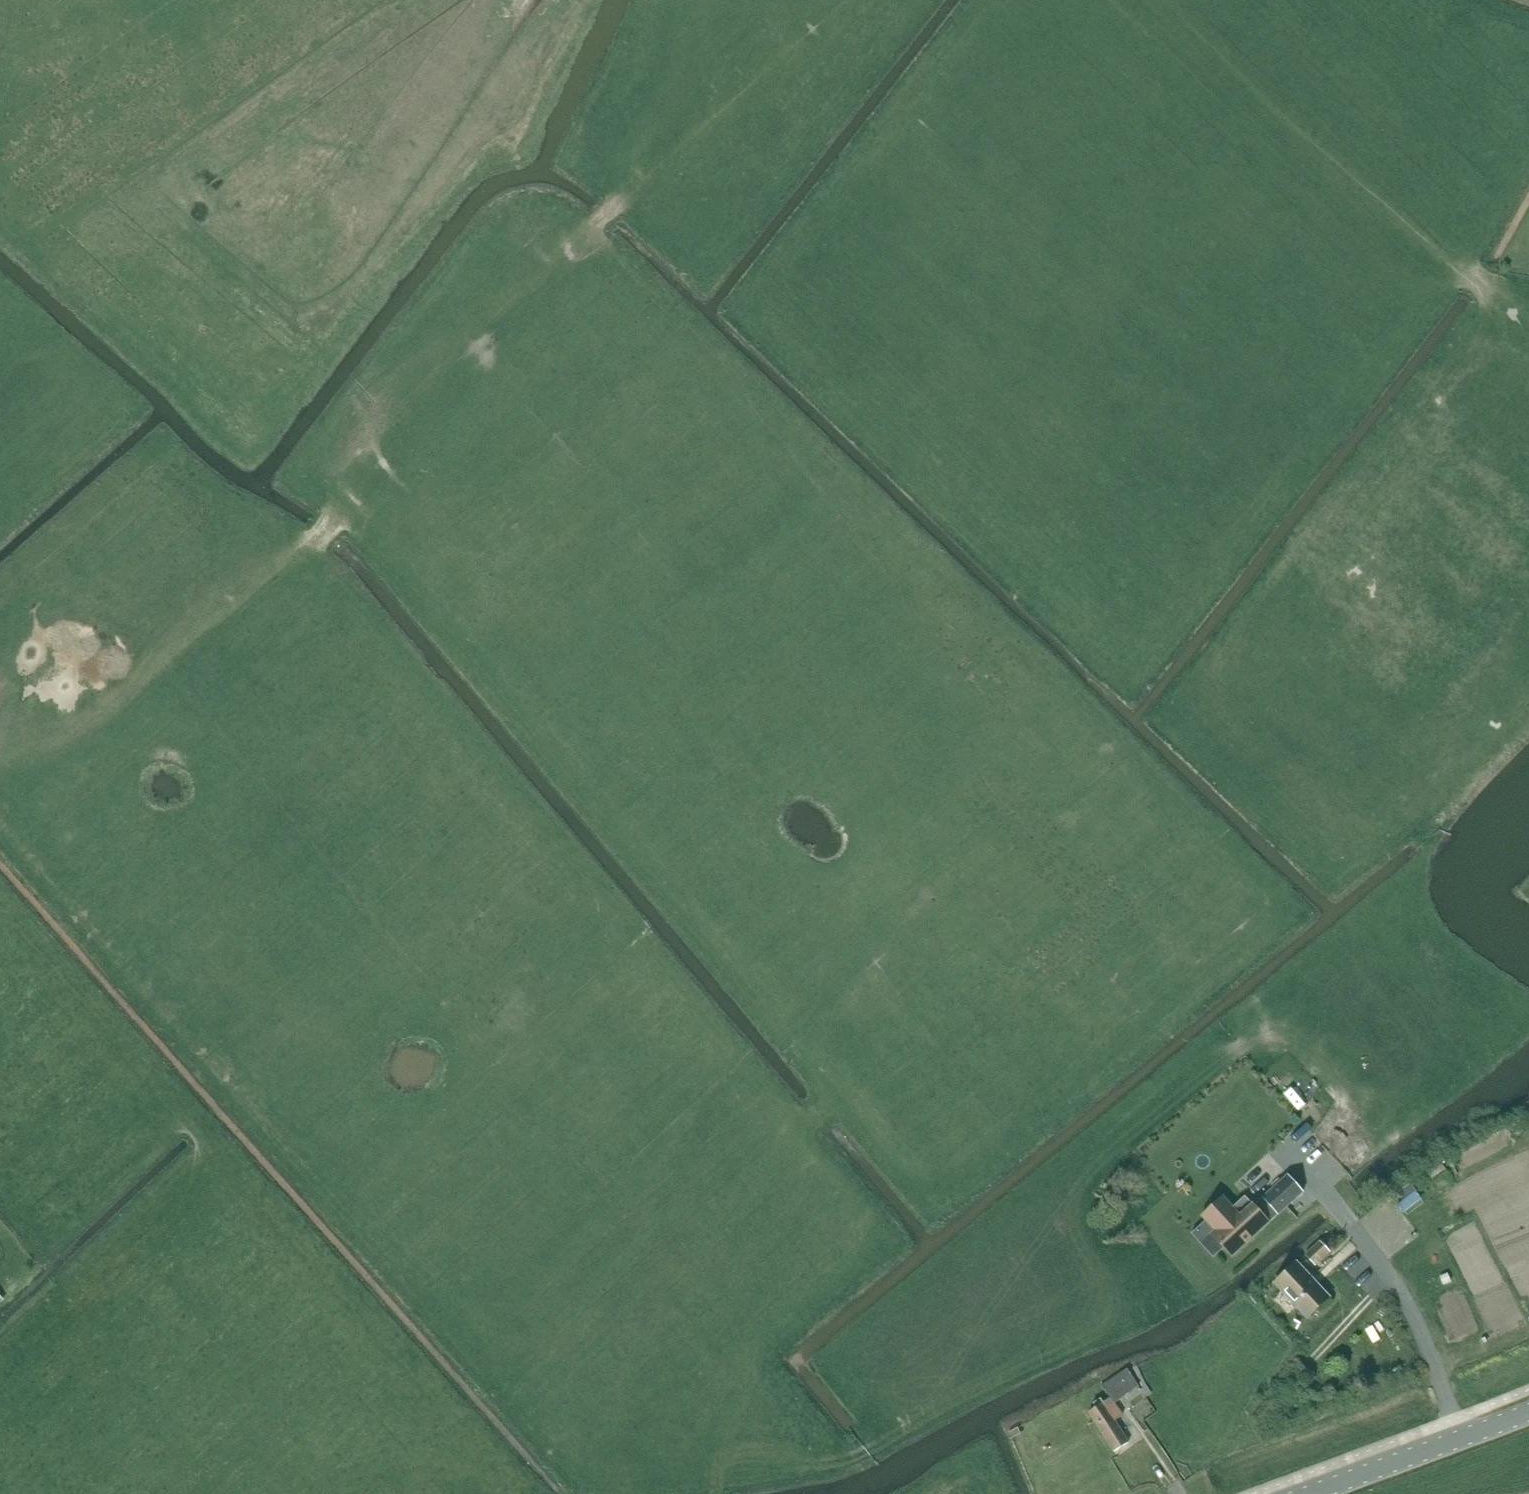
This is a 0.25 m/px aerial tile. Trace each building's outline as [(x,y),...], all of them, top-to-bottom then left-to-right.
[(1193,1232),(1192,1233),(1201,1243),(1214,1256),(1224,1247),(1232,1256),(1269,1222),(1303,1191),(1288,1174),(1254,1205),(1245,1196),(1233,1207),(1223,1196),(1202,1215),(1206,1219),(1215,1229),(1202,1242),(1194,1233),(1193,1232)] [(1411,1184),(1398,1193),(1404,1200),(1416,1191),(1411,1184)] [(1321,1243),(1307,1256),(1315,1264),(1329,1252),(1321,1243)] [(1299,1264),(1277,1285),(1306,1317),(1329,1297),(1299,1264)] [(1112,1398),(1116,1403),(1140,1387),(1128,1369),(1103,1386),(1111,1399),(1112,1398)] [(1120,1410),(1116,1403),(1112,1398),(1111,1399),(1104,1403),(1102,1399),(1094,1403),(1096,1408),(1091,1411),(1116,1451),(1130,1442),(1113,1415),(1120,1410)]
